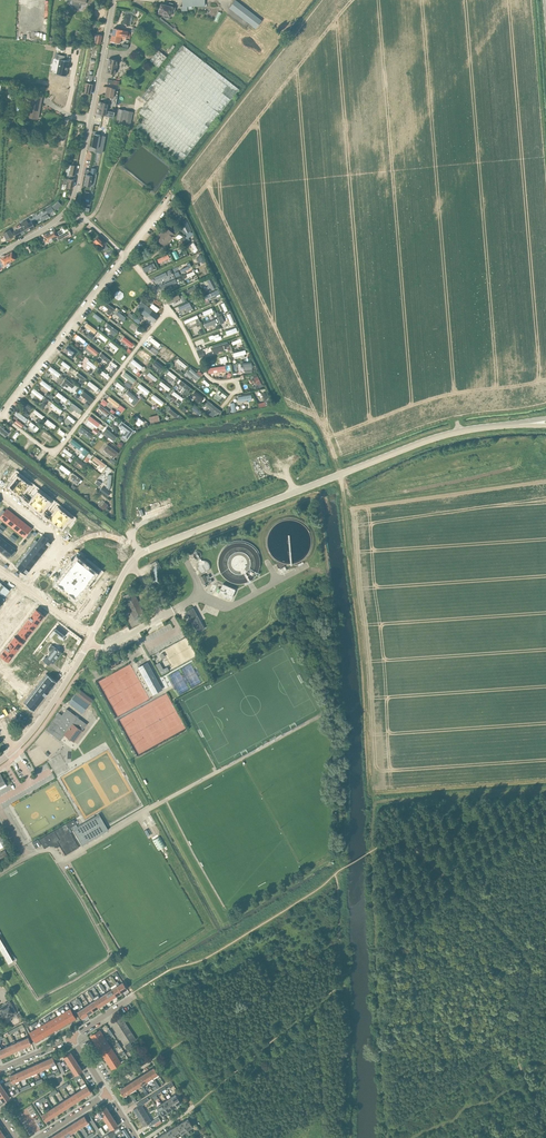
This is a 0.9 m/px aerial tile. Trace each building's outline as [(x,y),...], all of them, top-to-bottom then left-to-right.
[(182,6),(181,6),(181,11),(187,11),(187,6),(205,6),(205,0),(182,0),(182,6)] [(256,28),(262,20),(236,0),(235,0),(229,8),(256,28)] [(158,12),(158,13),(164,15),(163,17),(169,18),(169,16),(171,17),(172,12),(174,12),(176,7),(173,7),(173,6),(172,6),(173,3),(169,2),(168,5),(161,3),(159,8),(158,12)] [(125,13),(123,23),(126,24),(126,26),(128,26),(129,24),(131,24),(132,18),(133,16),(132,15),(132,14),(135,15),(136,10),(135,10),(136,8),(133,7),(132,11),(132,12),(128,11),(126,11),(125,13)] [(18,22),(17,35),(45,36),(45,22),(18,22)] [(113,28),(112,35),(121,37),(123,37),(125,37),(127,38),(128,31),(123,30),(122,30),(113,28)] [(96,37),(94,43),(100,44),(102,35),(93,33),(93,36),(96,37)] [(111,37),(111,41),(120,43),(121,39),(125,40),(125,38),(125,37),(123,37),(121,37),(112,35),(111,37)] [(147,102),(139,111),(138,112),(144,116),(136,127),(181,162),(239,89),(183,44),(141,97),(147,102)] [(158,50),(150,60),(158,67),(167,56),(158,50)] [(57,54),(56,59),(59,59),(57,73),(56,73),(66,75),(69,61),(64,60),(65,56),(57,54)] [(115,74),(118,60),(108,59),(106,72),(115,74)] [(107,86),(105,96),(114,98),(114,97),(115,91),(116,88),(107,86)] [(38,119),(42,98),(35,96),(34,98),(31,97),(27,117),(38,119)] [(106,115),(108,104),(100,102),(98,114),(106,115)] [(130,125),(133,112),(119,109),(116,122),(130,125)] [(94,134),(92,147),(96,148),(95,152),(96,152),(97,152),(100,153),(101,153),(102,153),(103,149),(104,143),(105,137),(105,136),(101,135),(94,134)] [(66,171),(65,176),(69,177),(74,178),(74,175),(75,175),(77,166),(71,165),(67,164),(66,171)] [(86,175),(84,185),(90,186),(92,176),(86,175)] [(66,187),(70,188),(72,188),(74,179),(72,179),(72,178),(68,177),(68,178),(66,187)] [(58,201),(53,206),(56,211),(62,206),(58,201)] [(51,205),(45,209),(47,211),(49,214),(51,212),(54,211),(51,206),(51,205)] [(25,220),(20,223),(22,225),(22,226),(22,227),(25,232),(34,227),(31,222),(29,223),(28,222),(27,219),(25,220)] [(184,233),(191,229),(186,219),(179,223),(184,233)] [(16,237),(25,232),(22,225),(21,226),(20,224),(16,226),(18,229),(13,232),(16,237)] [(172,237),(177,231),(171,226),(169,229),(166,227),(164,230),(165,231),(162,234),(160,233),(158,235),(159,236),(156,239),(164,245),(171,236),(172,237)] [(55,228),(49,231),(53,239),(56,237),(58,240),(64,237),(66,239),(71,236),(72,235),(71,234),(69,230),(64,233),(62,229),(56,232),(55,228)] [(13,236),(10,230),(3,233),(6,240),(13,236)] [(45,238),(44,239),(45,242),(47,242),(49,241),(53,239),(49,231),(43,234),(45,238)] [(185,241),(184,241),(186,243),(190,240),(188,238),(194,234),(193,231),(191,232),(190,231),(185,233),(187,236),(185,237),(185,241)] [(98,235),(93,241),(100,248),(100,247),(101,248),(103,248),(106,245),(106,243),(105,242),(98,235)] [(6,254),(6,255),(10,262),(16,259),(12,251),(6,254)] [(0,259),(0,267),(4,265),(10,262),(6,255),(0,258),(0,259)] [(152,310),(153,310),(142,301),(135,309),(146,317),(147,317),(154,323),(159,315),(152,310)] [(106,303),(104,307),(112,313),(115,309),(106,303)] [(118,312),(115,315),(124,322),(126,318),(118,312)] [(96,314),(93,317),(102,323),(104,320),(96,314)] [(88,324),(86,327),(94,334),(96,330),(88,324)] [(109,325),(107,328),(115,334),(117,331),(109,325)] [(99,333),(96,336),(105,342),(107,339),(99,333)] [(78,336),(76,339),(84,345),(86,342),(78,336)] [(124,337),(121,340),(130,346),(132,343),(124,337)] [(69,344),(65,348),(68,350),(70,352),(69,352),(68,354),(73,358),(78,351),(69,344)] [(166,350),(164,353),(172,359),(175,356),(166,350)] [(102,354),(100,357),(108,363),(110,360),(102,354)] [(60,358),(57,361),(66,367),(68,364),(60,358)] [(87,359),(85,362),(93,368),(95,365),(87,359)] [(133,359),(131,363),(139,369),(142,366),(133,359)] [(241,367),(244,367),(244,371),(245,371),(246,371),(246,373),(252,372),(251,362),(243,363),(241,364),(241,367)] [(72,366),(69,370),(78,376),(80,373),(72,366)] [(52,368),(50,371),(58,378),(60,374),(52,368)] [(196,381),(200,376),(197,373),(191,368),(188,370),(185,373),(190,378),(192,377),(196,381)] [(101,371),(99,374),(107,380),(110,377),(101,371)] [(169,372),(165,377),(170,380),(172,378),(174,379),(176,377),(169,372)] [(149,373),(147,376),(155,382),(158,379),(149,373)] [(256,373),(252,375),(254,378),(256,382),(257,385),(259,388),(262,386),(256,373)] [(43,381),(40,384),(50,392),(52,389),(43,381)] [(162,382),(160,385),(168,392),(170,388),(162,382)] [(34,388),(31,392),(41,400),(44,396),(34,388)] [(195,390),(192,394),(196,397),(194,399),(200,404),(202,402),(205,398),(195,390)] [(219,390),(216,393),(225,399),(227,396),(219,390)] [(58,392),(56,396),(65,403),(68,399),(58,392)] [(175,392),(173,395),(181,401),(184,398),(175,392)] [(208,400),(205,404),(210,409),(207,412),(213,417),(215,414),(216,415),(218,412),(219,413),(221,411),(208,400)] [(25,401),(22,404),(31,411),(33,407),(25,401)] [(52,403),(50,406),(60,414),(62,411),(52,403)] [(98,408),(102,411),(101,412),(106,416),(107,416),(109,412),(110,412),(101,405),(98,408)] [(35,410),(33,413),(41,419),(43,416),(35,410)] [(17,411),(14,414),(25,423),(28,420),(17,411)] [(48,420),(46,423),(54,429),(56,426),(48,420)] [(122,421),(118,426),(122,429),(125,431),(123,434),(122,436),(127,440),(134,430),(122,421)] [(31,422),(29,425),(37,431),(39,428),(31,422)] [(44,432),(42,435),(50,442),(52,438),(44,432)] [(118,452),(107,444),(103,449),(115,457),(116,458),(119,453),(118,453),(118,452)] [(65,448),(63,452),(71,458),(74,455),(65,448)] [(49,456),(47,459),(55,465),(57,462),(49,456)] [(78,458),(76,461),(84,467),(86,464),(82,461),(78,458)] [(62,466),(60,469),(68,475),(71,472),(62,466)] [(15,480),(10,486),(15,490),(24,479),(16,472),(12,478),(15,480)] [(73,474),(70,477),(79,483),(81,480),(73,474)] [(24,479),(15,490),(21,494),(25,489),(28,491),(32,485),(24,479)] [(85,482),(82,485),(91,492),(93,488),(85,482)] [(35,496),(30,502),(36,506),(45,495),(37,489),(32,494),(35,496)] [(45,495),(36,506),(37,507),(36,508),(39,510),(40,509),(41,510),(45,505),(48,507),(53,501),(45,495)] [(55,513),(51,518),(56,522),(65,511),(57,505),(52,510),(55,513)] [(0,517),(6,522),(13,513),(7,508),(5,511),(3,513),(1,516),(0,517)] [(65,511),(56,522),(61,527),(66,521),(68,523),(73,518),(65,511)] [(13,513),(6,522),(12,527),(19,518),(13,513)] [(19,518),(12,527),(18,532),(25,523),(19,518)] [(25,523),(18,532),(24,537),(31,528),(25,523)] [(36,539),(35,539),(46,548),(52,541),(43,534),(38,541),(36,539)] [(0,542),(0,551),(2,552),(7,545),(9,543),(3,539),(0,542)] [(35,539),(30,546),(41,555),(46,548),(35,539)] [(2,552),(8,557),(10,555),(12,552),(14,550),(15,548),(9,543),(7,545),(2,552)] [(30,546),(25,552),(36,561),(41,555),(30,546)] [(25,552),(20,559),(31,567),(36,561),(25,552)] [(57,582),(75,597),(75,596),(89,580),(92,583),(101,572),(87,561),(85,564),(84,563),(77,557),(76,558),(77,558),(71,565),(70,565),(63,574),(63,575),(57,582)] [(20,559),(15,565),(26,574),(31,567),(20,559)] [(199,571),(201,572),(203,573),(206,572),(208,571),(209,570),(210,568),(210,566),(210,563),(208,562),(207,560),(205,560),(203,560),(201,560),(199,562),(198,563),(197,565),(197,567),(198,569),(199,571)] [(208,581),(204,574),(199,577),(203,584),(208,581)] [(222,585),(219,593),(223,595),(223,596),(225,597),(225,596),(226,596),(231,598),(235,589),(226,585),(223,583),(223,584),(222,585)] [(133,591),(123,596),(128,605),(134,617),(144,612),(133,591)] [(193,607),(186,611),(198,632),(205,628),(193,607)] [(36,609),(32,614),(35,616),(37,618),(40,620),(44,615),(36,609)] [(32,614),(29,618),(29,619),(34,622),(37,624),(40,620),(37,618),(35,616),(32,614)] [(29,618),(25,623),(33,629),(37,624),(34,622),(29,619),(29,618)] [(25,623),(22,627),(30,633),(33,629),(25,623)] [(57,625),(53,630),(59,635),(63,630),(57,625)] [(22,627),(18,632),(26,638),(30,633),(22,627)] [(15,636),(11,641),(12,642),(13,643),(19,647),(23,642),(15,636)] [(11,641),(7,645),(15,652),(19,647),(13,643),(12,642),(11,641)] [(7,645),(4,650),(12,656),(15,652),(7,645)] [(45,657),(42,660),(49,665),(51,662),(53,663),(62,652),(55,647),(53,646),(52,645),(50,646),(49,647),(49,648),(49,650),(50,651),(51,652),(46,658),(45,657)] [(4,650),(0,654),(8,661),(12,656),(4,650)] [(148,661),(137,667),(152,694),(163,689),(148,661)] [(161,668),(158,669),(161,675),(164,673),(169,670),(167,666),(163,669),(162,667),(161,668)] [(46,673),(42,678),(52,686),(56,682),(56,681),(46,673)] [(42,678),(38,683),(49,691),(52,686),(42,678)] [(38,683),(35,688),(45,696),(49,691),(38,683)] [(35,688),(31,692),(41,700),(45,696),(35,688)] [(79,688),(75,693),(89,704),(91,702),(92,700),(93,699),(90,696),(83,691),(79,689),(79,688)] [(31,692),(27,697),(38,705),(41,700),(31,692)] [(75,693),(69,702),(82,713),(89,704),(75,693)] [(27,697),(23,702),(28,706),(30,708),(31,708),(34,710),(38,705),(27,697)] [(46,729),(60,740),(64,734),(74,742),(83,731),(82,730),(87,724),(67,708),(62,714),(59,712),(46,729)] [(74,819),(39,839),(42,843),(40,845),(41,845),(44,848),(51,844),(54,845),(54,846),(57,846),(57,845),(59,845),(65,856),(78,848),(78,847),(79,847),(68,829),(71,827),(77,836),(76,836),(77,839),(78,838),(82,845),(108,830),(108,829),(99,814),(78,826),(74,819)] [(153,840),(152,840),(158,850),(160,849),(165,846),(160,837),(160,836),(155,839),(153,840)] [(0,852),(0,861),(8,856),(5,850),(0,852)] [(8,963),(13,961),(0,939),(0,950),(8,963)] [(116,982),(115,983),(117,985),(117,986),(119,989),(121,992),(122,992),(127,989),(123,982),(119,984),(117,981),(116,982)] [(112,989),(111,989),(116,996),(121,992),(119,989),(117,986),(112,989)] [(106,993),(110,1000),(116,996),(111,989),(106,993)] [(103,995),(100,997),(105,1003),(110,1000),(106,993),(103,995)] [(94,997),(93,997),(95,1000),(99,1007),(105,1003),(100,997),(99,995),(98,994),(94,997)] [(0,1008),(0,1012),(2,1015),(5,1013),(9,1014),(11,1017),(17,1014),(15,1011),(13,1007),(13,1006),(10,1002),(9,1000),(6,1002),(7,1004),(4,1005),(1,1007),(0,1008)] [(89,1004),(93,1011),(99,1007),(95,1000),(89,1004)] [(86,1006),(83,1008),(88,1014),(93,1011),(89,1004),(86,1006)] [(82,1018),(88,1014),(83,1008),(78,1011),(82,1018)] [(68,1022),(75,1018),(70,1009),(63,1013),(68,1022)] [(63,1013),(57,1017),(62,1026),(68,1022),(63,1013)] [(56,1017),(50,1021),(54,1028),(56,1030),(62,1026),(57,1017),(56,1017)] [(50,1021),(43,1025),(49,1034),(55,1030),(56,1030),(54,1028),(50,1021)] [(43,1025),(36,1029),(42,1038),(49,1034),(43,1025)] [(30,1033),(35,1042),(42,1038),(36,1029),(30,1033)] [(95,1042),(104,1036),(100,1030),(90,1036),(95,1042)] [(99,1049),(108,1043),(104,1036),(95,1042),(99,1049)] [(22,1040),(25,1047),(26,1046),(31,1044),(31,1043),(28,1037),(26,1038),(22,1040)] [(130,1042),(128,1044),(132,1050),(135,1048),(131,1043),(136,1039),(135,1037),(129,1040),(130,1042)] [(17,1042),(16,1043),(18,1048),(19,1049),(20,1049),(25,1047),(22,1040),(17,1042)] [(10,1045),(12,1050),(12,1052),(13,1052),(19,1049),(18,1048),(16,1043),(15,1041),(12,1042),(13,1044),(10,1045)] [(103,1055),(112,1049),(108,1043),(99,1049),(101,1053),(102,1053),(103,1055)] [(10,1045),(4,1048),(7,1055),(12,1052),(12,1050),(10,1045)] [(107,1062),(116,1056),(112,1049),(103,1055),(107,1062)] [(70,1052),(63,1056),(66,1060),(64,1061),(65,1064),(68,1063),(74,1058),(70,1052)] [(111,1068),(121,1063),(116,1056),(107,1062),(111,1068)] [(47,1059),(46,1060),(49,1066),(50,1066),(52,1065),(53,1069),(57,1067),(55,1064),(52,1057),(47,1059)] [(74,1058),(68,1063),(71,1069),(78,1064),(74,1058)] [(41,1062),(40,1062),(43,1069),(49,1066),(46,1060),(41,1062)] [(35,1065),(34,1065),(37,1072),(38,1071),(43,1069),(40,1062),(35,1065)] [(78,1064),(71,1069),(72,1069),(75,1075),(82,1070),(79,1065),(78,1064)] [(34,1065),(28,1067),(31,1074),(37,1072),(34,1065)] [(22,1070),(25,1077),(31,1074),(28,1067),(22,1070)] [(148,1071),(152,1077),(158,1074),(154,1067),(148,1071)] [(22,1070),(16,1073),(18,1080),(21,1079),(25,1077),(22,1070)] [(142,1075),(146,1081),(152,1077),(148,1071),(142,1075)] [(5,1085),(7,1084),(12,1083),(13,1085),(15,1089),(16,1088),(16,1087),(15,1085),(15,1084),(16,1084),(15,1081),(18,1080),(16,1073),(9,1076),(11,1080),(5,1083),(5,1085)] [(136,1078),(141,1085),(143,1087),(144,1087),(146,1086),(144,1083),(146,1081),(142,1075),(136,1078)] [(136,1078),(132,1081),(136,1088),(141,1085),(136,1078)] [(131,1082),(126,1085),(130,1092),(135,1088),(136,1088),(132,1081),(131,1082)] [(82,1089),(81,1089),(85,1095),(86,1094),(91,1092),(87,1085),(82,1089)] [(119,1089),(124,1095),(124,1096),(130,1092),(126,1085),(119,1089)] [(77,1092),(76,1093),(80,1099),(80,1098),(85,1095),(81,1089),(77,1092)] [(4,1102),(10,1097),(6,1092),(0,1096),(0,1097),(4,1102)] [(176,1094),(171,1097),(177,1108),(180,1106),(179,1104),(181,1102),(179,1099),(181,1097),(181,1096),(178,1092),(176,1094)] [(76,1093),(70,1096),(74,1103),(80,1099),(76,1093)] [(127,1103),(127,1104),(129,1106),(135,1102),(137,1101),(132,1094),(130,1095),(132,1098),(133,1100),(127,1103)] [(64,1100),(68,1106),(74,1103),(70,1096),(64,1100)] [(133,1109),(139,1117),(146,1113),(142,1105),(145,1104),(144,1103),(149,1100),(147,1097),(136,1104),(138,1106),(133,1109)] [(166,1100),(171,1108),(174,1107),(175,1109),(177,1108),(171,1097),(166,1100)] [(59,1103),(58,1104),(62,1110),(68,1106),(64,1100),(59,1103)] [(161,1103),(168,1113),(170,1112),(169,1110),(171,1108),(166,1100),(161,1103)] [(166,1115),(168,1113),(161,1103),(156,1106),(162,1114),(165,1113),(166,1115)] [(58,1104),(53,1107),(57,1113),(62,1110),(58,1104)] [(101,1118),(103,1117),(110,1112),(106,1106),(99,1111),(101,1114),(99,1115),(101,1118)] [(47,1111),(51,1117),(57,1113),(53,1107),(50,1109),(48,1107),(46,1109),(47,1111)] [(44,1113),(41,1115),(45,1121),(51,1117),(47,1111),(44,1113)] [(110,1112),(103,1117),(105,1120),(107,1123),(114,1118),(110,1112)] [(151,1121),(146,1113),(139,1117),(144,1126),(148,1123),(150,1126),(160,1119),(158,1117),(151,1121)] [(79,1119),(78,1119),(82,1125),(83,1125),(88,1122),(84,1115),(79,1119)] [(114,1118),(107,1123),(109,1126),(107,1128),(109,1130),(118,1125),(114,1118)] [(187,1130),(186,1131),(189,1135),(191,1134),(188,1130),(193,1126),(188,1118),(182,1122),(187,1130)] [(73,1122),(73,1123),(77,1129),(82,1125),(78,1119),(73,1122)] [(180,1135),(182,1137),(184,1137),(185,1137),(183,1135),(184,1134),(183,1133),(186,1131),(187,1130),(182,1122),(176,1125),(181,1134),(180,1135)] [(67,1126),(71,1133),(71,1132),(77,1129),(73,1123),(68,1126),(67,1126)] [(175,1137),(177,1137),(176,1137),(180,1135),(181,1134),(176,1125),(170,1129),(174,1136),(175,1137)] [(62,1129),(61,1130),(65,1136),(67,1136),(69,1134),(70,1136),(71,1136),(72,1135),(71,1133),(67,1126),(62,1129)] [(110,1137),(117,1137),(115,1135),(121,1131),(119,1127),(107,1134),(108,1136),(109,1137),(110,1137)] [(175,1137),(174,1136),(170,1129),(164,1133),(166,1136),(168,1137),(175,1137)] [(56,1133),(59,1137),(63,1137),(64,1137),(65,1136),(61,1130),(56,1133)]
